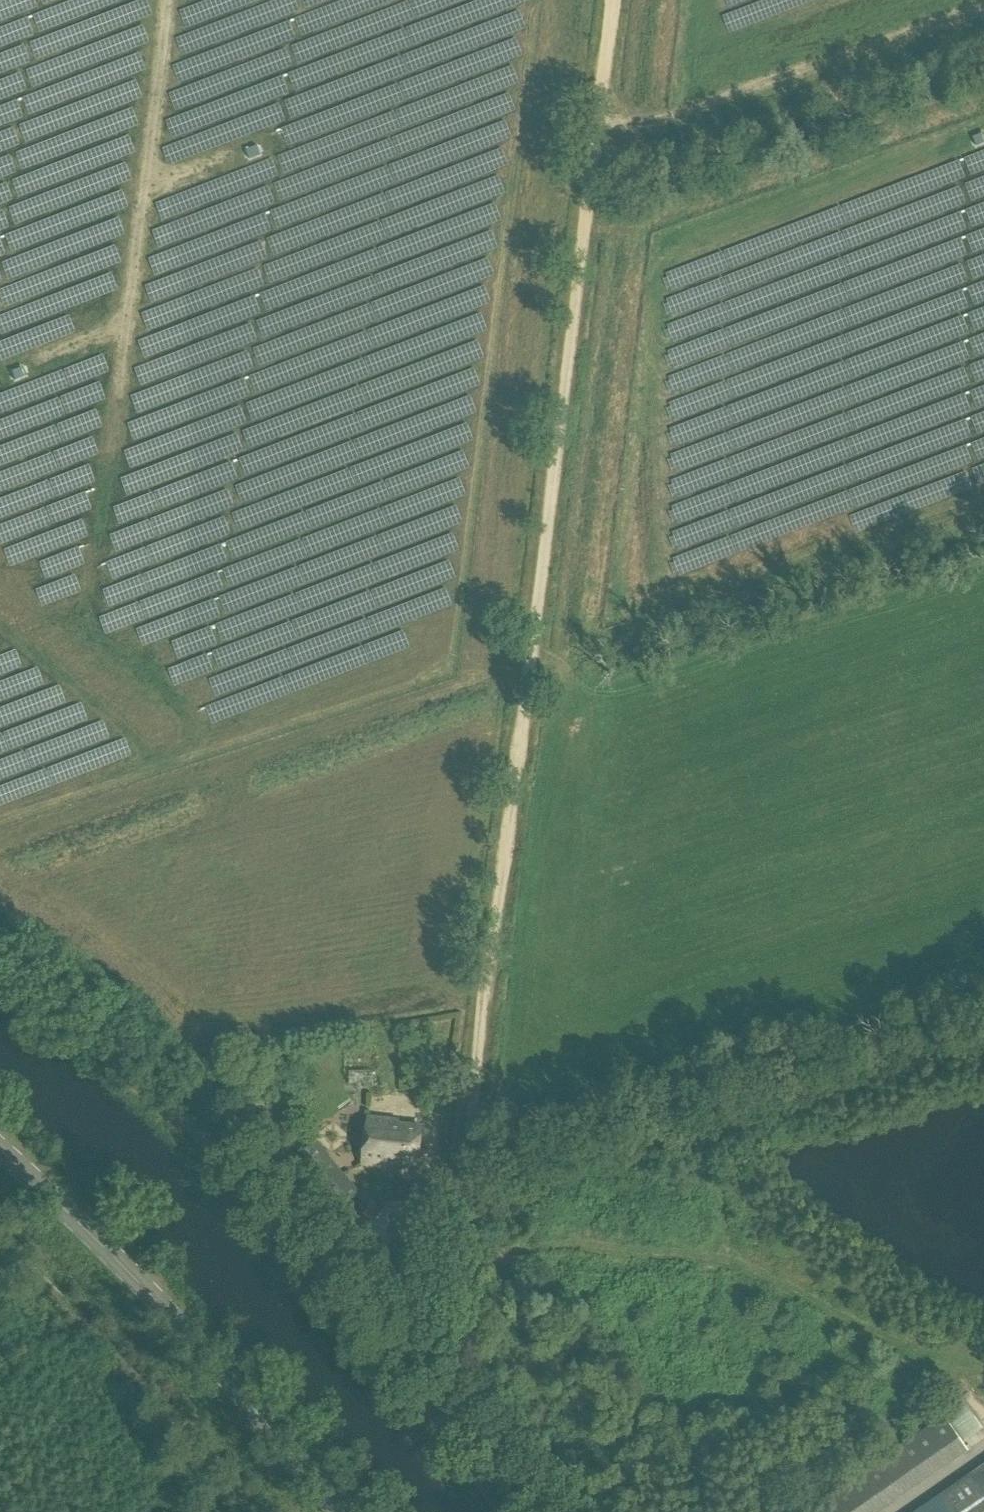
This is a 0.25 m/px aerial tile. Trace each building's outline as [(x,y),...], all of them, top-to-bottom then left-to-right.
[(346,1078),(364,1078),(363,1064),(345,1065),(346,1078)] [(363,1163),(394,1166),(394,1163),(415,1166),(420,1126),(397,1124),(397,1120),(368,1117),(363,1163)] [(311,1173),(341,1209),(359,1194),(329,1158),(311,1173)] [(969,1454),(945,1419),(810,1511),(885,1511),(969,1454)] [(976,1475),(974,1472),(939,1497),(917,1511),(983,1511),(983,1469),(976,1475)]
